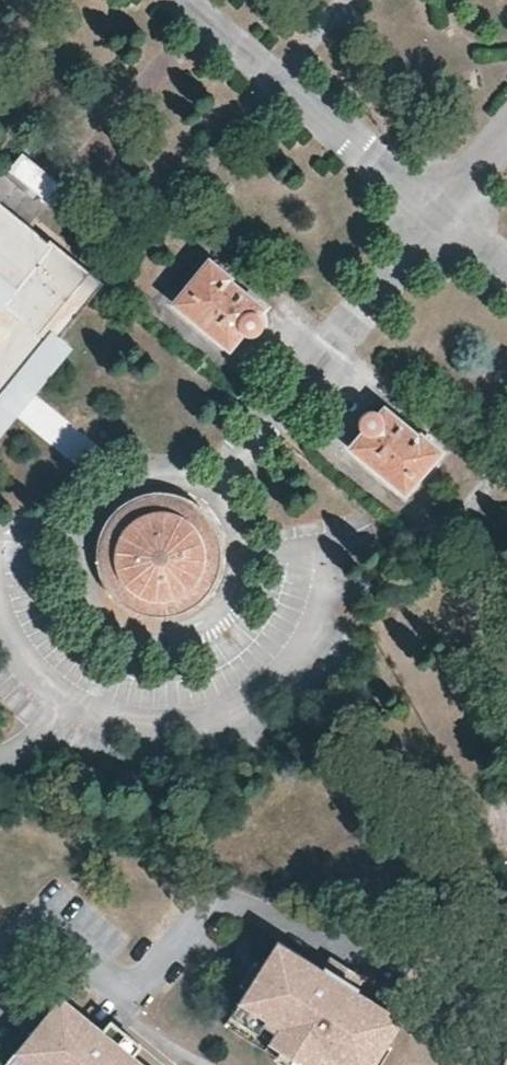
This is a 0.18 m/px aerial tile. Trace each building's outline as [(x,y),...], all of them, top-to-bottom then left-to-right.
[(50,201),(63,182),(17,152),(4,171),(50,201)] [(29,402),(75,345),(63,333),(102,281),(0,197),(0,281),(14,292),(2,306),(0,305),(0,438),(29,402)] [(209,258),(172,302),(229,347),(242,330),(249,333),(251,333),(254,332),(259,328),(260,326),(260,320),(257,314),(262,307),(228,280),(231,276),(209,258)] [(0,281),(0,305),(2,306),(14,292),(0,281)] [(418,436),(383,407),(379,413),(376,411),(367,411),(361,416),(360,418),(359,422),(360,425),(364,431),(350,447),(406,493),(443,450),(420,432),(418,436)] [(219,567),(221,554),(221,553),(220,542),(216,530),(210,519),(203,510),(194,503),(183,498),(172,494),(160,493),(148,494),(137,498),(127,503),(118,510),(110,520),(104,530),(101,542),(100,553),(101,565),(104,577),(110,587),(117,596),(126,604),(137,610),(148,613),(160,614),(172,613),(183,610),(194,604),(203,597),(210,588),(216,578),(219,567)] [(325,967),(323,970),(319,967),(321,963),(281,938),(265,962),(258,958),(250,971),(242,984),(248,988),(242,998),(267,1014),(259,1028),(284,1045),(305,1058),(316,1064),(335,1064),(339,1058),(349,1064),(380,1064),(394,1043),(388,1039),(403,1014),(363,989),(360,994),(356,991),(358,987),(341,976),(325,967)] [(333,955),(325,967),(341,976),(349,965),(347,964),(333,955)] [(349,965),(341,976),(358,987),(366,975),(349,965)] [(105,1028),(101,1032),(97,1028),(100,1024),(64,995),(46,1017),(39,1012),(29,1025),(20,1035),(26,1040),(19,1049),(38,1064),(150,1064),(138,1056),(135,1059),(131,1056),(134,1052),(120,1040),(105,1028)] [(233,1012),(259,1028),(267,1014),(242,998),(233,1012)] [(113,1017),(105,1028),(120,1040),(128,1029),(119,1022),(113,1017)] [(128,1029),(120,1040),(134,1052),(143,1042),(128,1029)] [(305,1058),(284,1045),(277,1054),(293,1064),(301,1064),(305,1058)] [(13,1064),(38,1064),(19,1049),(9,1061),(13,1064)]
